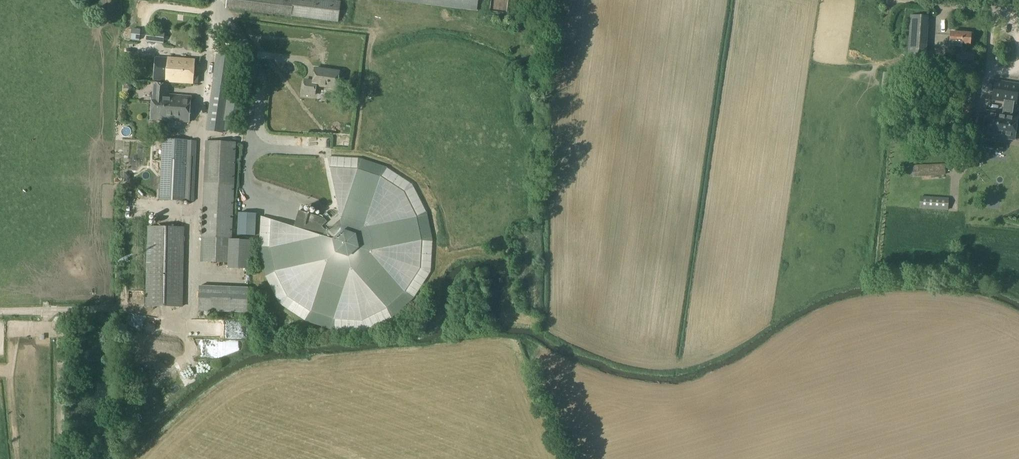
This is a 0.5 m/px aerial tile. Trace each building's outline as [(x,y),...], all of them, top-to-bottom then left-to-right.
[(475,0),(408,0),(408,4),(474,11),(475,0)] [(238,15),(262,18),(264,7),(269,8),(267,18),(272,19),(274,7),(256,5),(255,10),(244,8),(239,7),(238,15)] [(925,57),(928,16),(909,15),(906,56),(925,57)] [(139,41),(140,30),(132,29),(130,40),(139,41)] [(147,31),(146,42),(163,44),(164,33),(147,31)] [(949,46),(948,50),(949,50),(949,51),(956,52),(956,48),(956,47),(961,47),(961,44),(970,44),(970,34),(950,32),(949,46)] [(213,78),(206,131),(223,133),(224,125),(225,124),(225,121),(228,98),(232,70),(233,61),(234,57),(217,54),(216,55),(213,78)] [(156,57),(154,80),(172,81),(192,83),(199,83),(199,75),(192,74),(194,60),(171,58),(163,58),(156,57)] [(955,59),(938,58),(937,71),(954,72),(955,59)] [(958,64),(957,75),(964,76),(965,73),(967,73),(976,74),(976,65),(958,64)] [(316,85),(337,88),(339,71),(315,68),(313,81),(305,80),(303,93),(315,95),(316,85)] [(975,101),(978,74),(967,73),(964,99),(975,101)] [(987,111),(983,135),(1014,139),(1017,116),(1012,115),(1014,103),(1016,103),(1018,84),(995,81),(992,100),(1004,102),(1002,113),(987,111)] [(153,93),(151,120),(189,122),(191,96),(166,94),(167,85),(154,84),(153,93)] [(160,200),(194,201),(196,141),(188,140),(163,139),(160,200)] [(205,141),(202,239),(232,240),(236,143),(205,141)] [(945,164),(912,166),(913,177),(916,177),(945,175),(945,164)] [(357,170),(329,168),(339,211),(331,218),(326,212),(320,218),(299,210),(294,227),(272,219),(271,247),(275,271),(288,296),(311,311),(334,318),(362,320),(386,307),(404,291),(419,268),(421,241),(416,217),(403,192),(380,177),(357,170)] [(947,198),(921,197),(920,208),(947,210),(947,198)] [(145,305),(181,306),(182,228),(146,227),(145,305)] [(245,288),(198,288),(197,310),(245,310),(245,288)] [(208,324),(209,341),(244,339),(243,322),(208,324)] [(198,365),(209,362),(206,351),(195,354),(198,365)]
